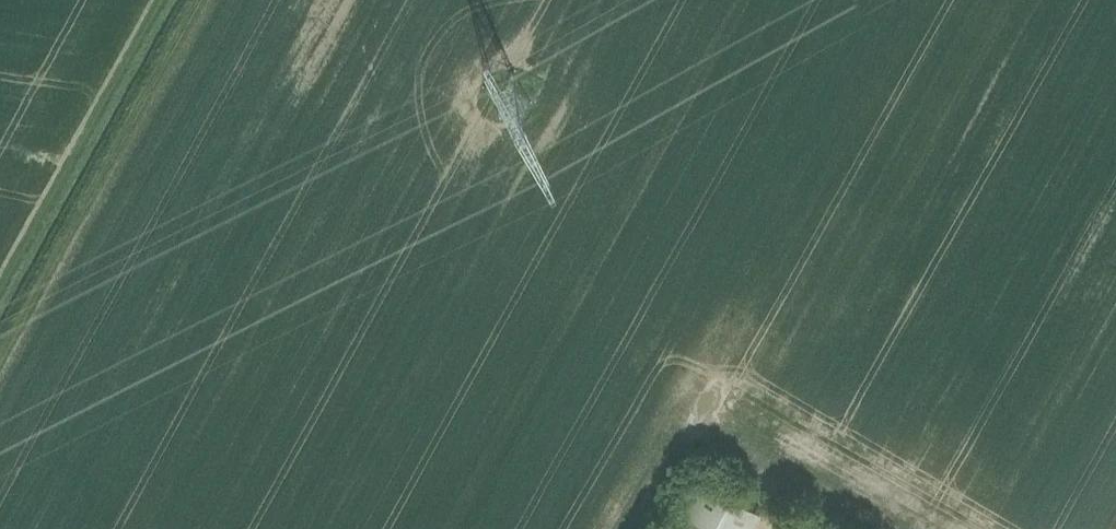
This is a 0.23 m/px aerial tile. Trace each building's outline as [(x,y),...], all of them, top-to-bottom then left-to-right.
[(677,528),(753,528),(762,512),(704,480),(677,528)]
